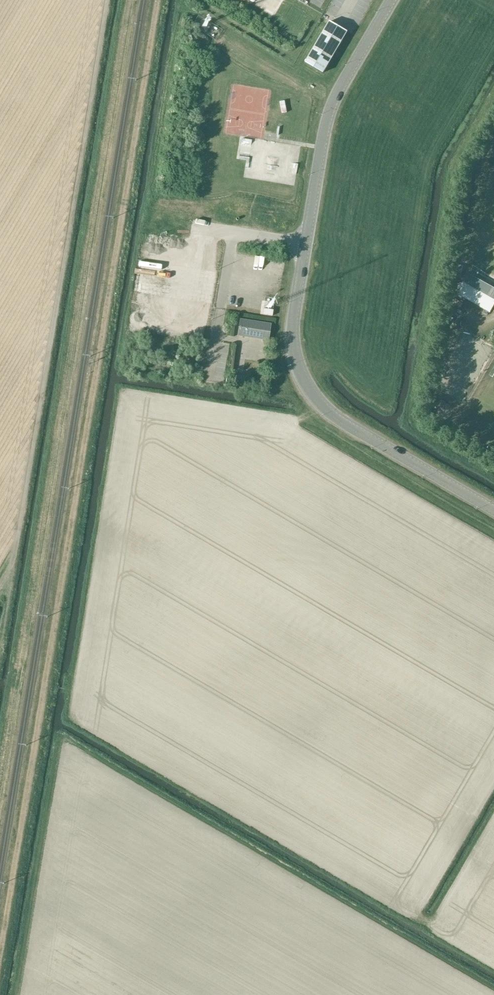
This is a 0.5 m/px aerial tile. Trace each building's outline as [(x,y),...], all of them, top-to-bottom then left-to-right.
[(323,73),(348,31),(330,21),(306,63),(323,73)] [(248,138),(248,150),(258,150),(258,138),(248,138)] [(273,163),(282,165),(284,158),(275,155),(273,163)] [(493,299),(493,287),(482,280),(467,272),(462,280),(493,299)] [(145,292),(156,292),(157,280),(145,280),(145,292)] [(159,281),(158,293),(168,294),(169,282),(159,281)] [(238,336),(269,341),(271,325),(241,320),(238,336)] [(226,341),(225,352),(234,353),(235,341),(226,341)]
